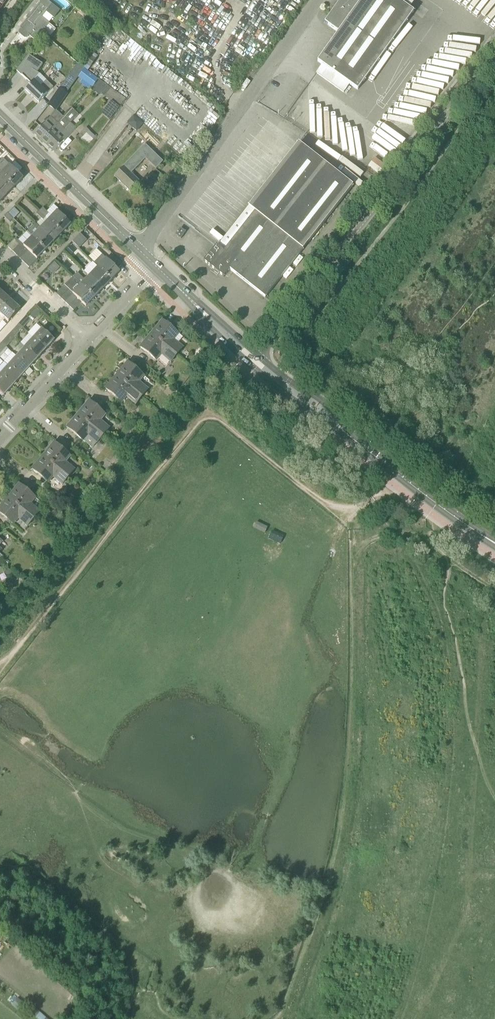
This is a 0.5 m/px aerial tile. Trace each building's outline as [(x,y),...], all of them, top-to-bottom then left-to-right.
[(25,38),(27,38),(29,35),(35,40),(35,41),(43,31),(44,32),(46,30),(45,29),(55,16),(48,10),(52,5),(46,0),(43,0),(21,28),(22,29),(19,32),(19,34),(25,38)] [(344,93),(350,85),(358,90),(414,12),(409,9),(415,1),(414,0),(341,0),(328,18),(331,20),(328,25),(339,33),(318,62),(322,65),(316,73),(344,93)] [(94,23),(99,27),(105,20),(99,16),(94,23)] [(259,55),(265,43),(247,34),(241,46),(259,55)] [(80,61),(90,68),(96,61),(86,53),(80,61)] [(47,94),(53,87),(46,81),(41,86),(34,80),(39,74),(37,72),(43,64),(29,55),(18,72),(31,84),(25,90),(39,103),(47,94)] [(67,94),(79,77),(84,69),(85,69),(78,64),(60,89),(49,106),(55,111),(56,110),(57,111),(68,95),(67,94)] [(98,80),(84,70),(79,77),(93,87),(98,80)] [(92,89),(99,95),(101,93),(107,98),(113,103),(103,115),(109,120),(119,108),(125,99),(100,80),(95,85),(93,88),(92,89)] [(47,145),(54,152),(70,135),(76,129),(71,124),(79,115),(72,109),(64,118),(64,117),(58,124),(47,135),(52,139),(47,145)] [(58,124),(50,117),(35,134),(47,145),(52,139),(47,135),(58,124)] [(379,128),(370,138),(395,158),(403,147),(379,128)] [(97,138),(89,131),(81,140),(90,148),(97,138)] [(131,191),(140,181),(131,173),(145,158),(156,168),(163,160),(144,143),(114,176),(131,191)] [(265,298),(353,186),(299,144),(249,207),(250,209),(219,248),(216,246),(204,262),(224,278),(229,271),(230,270),(265,298)] [(10,165),(5,161),(3,159),(0,162),(0,173),(15,187),(23,178),(10,165)] [(6,196),(15,187),(0,173),(0,190),(6,196)] [(219,239),(248,211),(230,193),(222,191),(221,194),(223,196),(218,201),(229,212),(230,212),(226,215),(225,222),(219,217),(201,213),(200,221),(201,222),(210,224),(205,229),(201,225),(197,225),(196,229),(206,239),(214,241),(218,245),(219,239)] [(152,193),(146,196),(149,201),(155,198),(152,193)] [(40,211),(46,218),(50,214),(43,208),(40,211)] [(44,220),(46,218),(40,211),(37,214),(42,219),(44,220)] [(71,224),(57,211),(49,220),(62,233),(71,224)] [(10,222),(13,219),(9,215),(9,214),(8,214),(5,217),(10,222)] [(49,220),(40,229),(54,242),(62,233),(49,220)] [(46,251),(54,242),(40,229),(32,237),(46,251)] [(176,235),(181,239),(186,232),(181,229),(176,235)] [(21,259),(29,268),(46,251),(32,237),(27,232),(18,241),(20,243),(24,246),(24,247),(29,251),(21,259)] [(80,236),(74,242),(80,248),(86,242),(80,236)] [(7,247),(12,251),(20,243),(18,241),(16,238),(7,247)] [(20,243),(12,251),(16,255),(24,247),(24,246),(20,243)] [(71,256),(76,251),(70,246),(66,250),(71,256)] [(24,247),(16,255),(21,259),(29,251),(24,247)] [(94,263),(98,267),(98,268),(111,281),(120,272),(102,255),(94,263)] [(53,275),(60,268),(54,262),(48,269),(53,275)] [(89,276),(103,289),(111,281),(98,268),(89,276)] [(89,276),(85,280),(77,273),(74,277),(95,298),(103,289),(89,276)] [(86,307),(95,298),(74,277),(72,280),(79,287),(72,294),(73,294),(77,298),(69,306),(74,311),(82,302),(86,307)] [(65,286),(56,294),(61,298),(69,290),(65,286)] [(65,303),(73,294),(72,294),(69,290),(61,298),(65,303)] [(0,295),(0,314),(12,301),(2,293),(0,295)] [(77,298),(73,294),(65,303),(69,306),(77,298)] [(9,322),(21,309),(12,301),(0,314),(9,322)] [(32,313),(37,317),(41,313),(36,309),(32,313)] [(19,324),(23,329),(32,319),(27,315),(19,324)] [(177,355),(183,348),(173,340),(179,334),(163,321),(152,334),(177,355)] [(15,338),(23,329),(19,324),(10,333),(15,338)] [(55,341),(42,329),(33,338),(46,350),(55,341)] [(6,338),(11,342),(15,338),(10,333),(6,338)] [(152,334),(141,347),(157,361),(162,355),(171,362),(177,355),(152,334)] [(38,359),(46,350),(33,338),(25,347),(38,359)] [(25,347),(17,356),(30,368),(38,359),(25,347)] [(30,368),(17,356),(8,366),(21,377),(30,368)] [(198,365),(192,359),(188,363),(194,368),(198,365)] [(144,376),(128,363),(117,376),(142,397),(148,390),(139,382),(144,376)] [(8,366),(0,375),(13,387),(21,377),(8,366)] [(4,396),(13,387),(0,375),(0,392),(4,396)] [(117,376),(106,389),(122,403),(127,396),(136,404),(142,397),(117,376)] [(105,415),(89,401),(78,414),(103,435),(109,428),(100,421),(105,415)] [(67,428),(83,441),(92,449),(103,435),(78,414),(67,428)] [(70,456),(54,443),(43,456),(68,477),(74,470),(65,462),(70,456)] [(43,456),(32,469),(48,483),(53,476),(62,484),(68,477),(43,456)] [(35,498),(19,485),(9,498),(34,519),(40,512),(30,504),(35,498)] [(0,508),(0,513),(13,524),(19,518),(28,526),(34,519),(9,498),(0,508)] [(254,528),(265,534),(268,527),(257,522),(254,528)] [(280,544),(284,536),(272,531),(268,539),(280,544)] [(9,577),(13,572),(8,568),(4,573),(9,577)] [(18,998),(12,1005),(19,1011),(25,1004),(18,998)] [(32,1011),(38,1016),(36,1018),(38,1018),(45,1018),(46,1017),(40,1013),(34,1008),(32,1011)]
